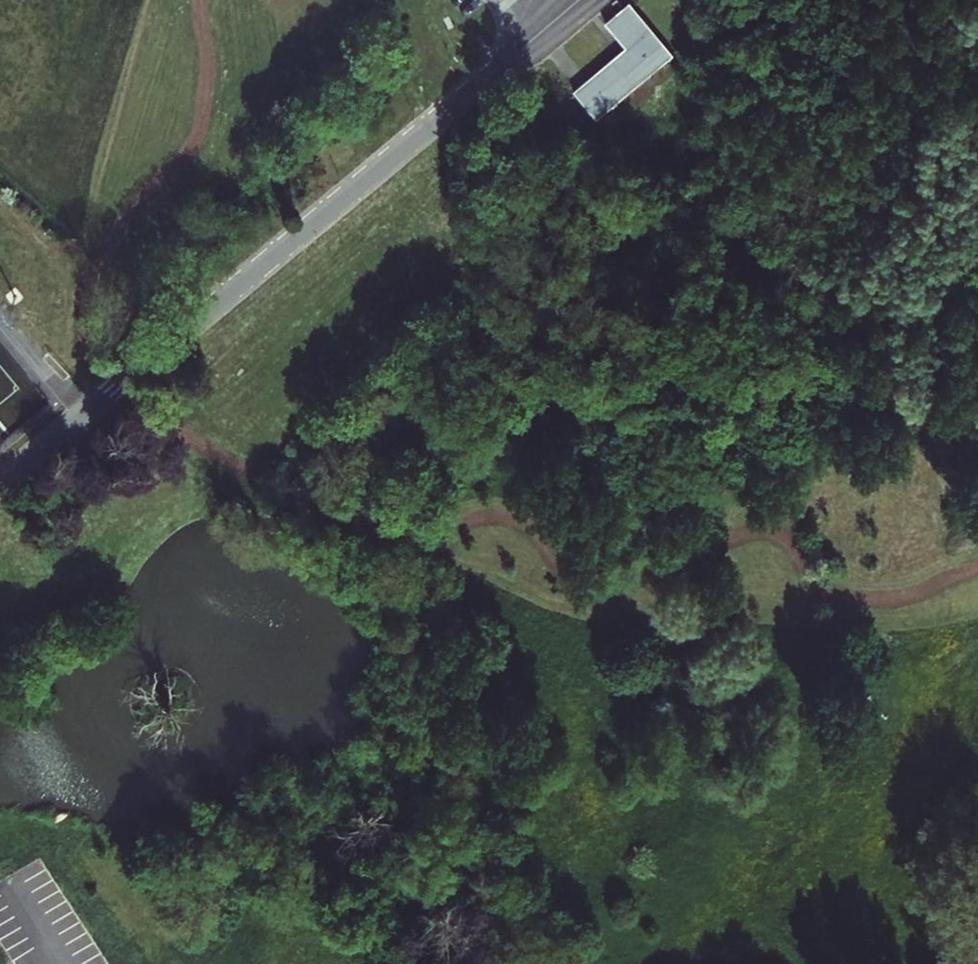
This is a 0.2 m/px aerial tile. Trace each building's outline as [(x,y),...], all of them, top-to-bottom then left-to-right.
[(603,19),(624,44),(572,88),(595,115),(672,51),(629,0),(627,0),(603,19)]
